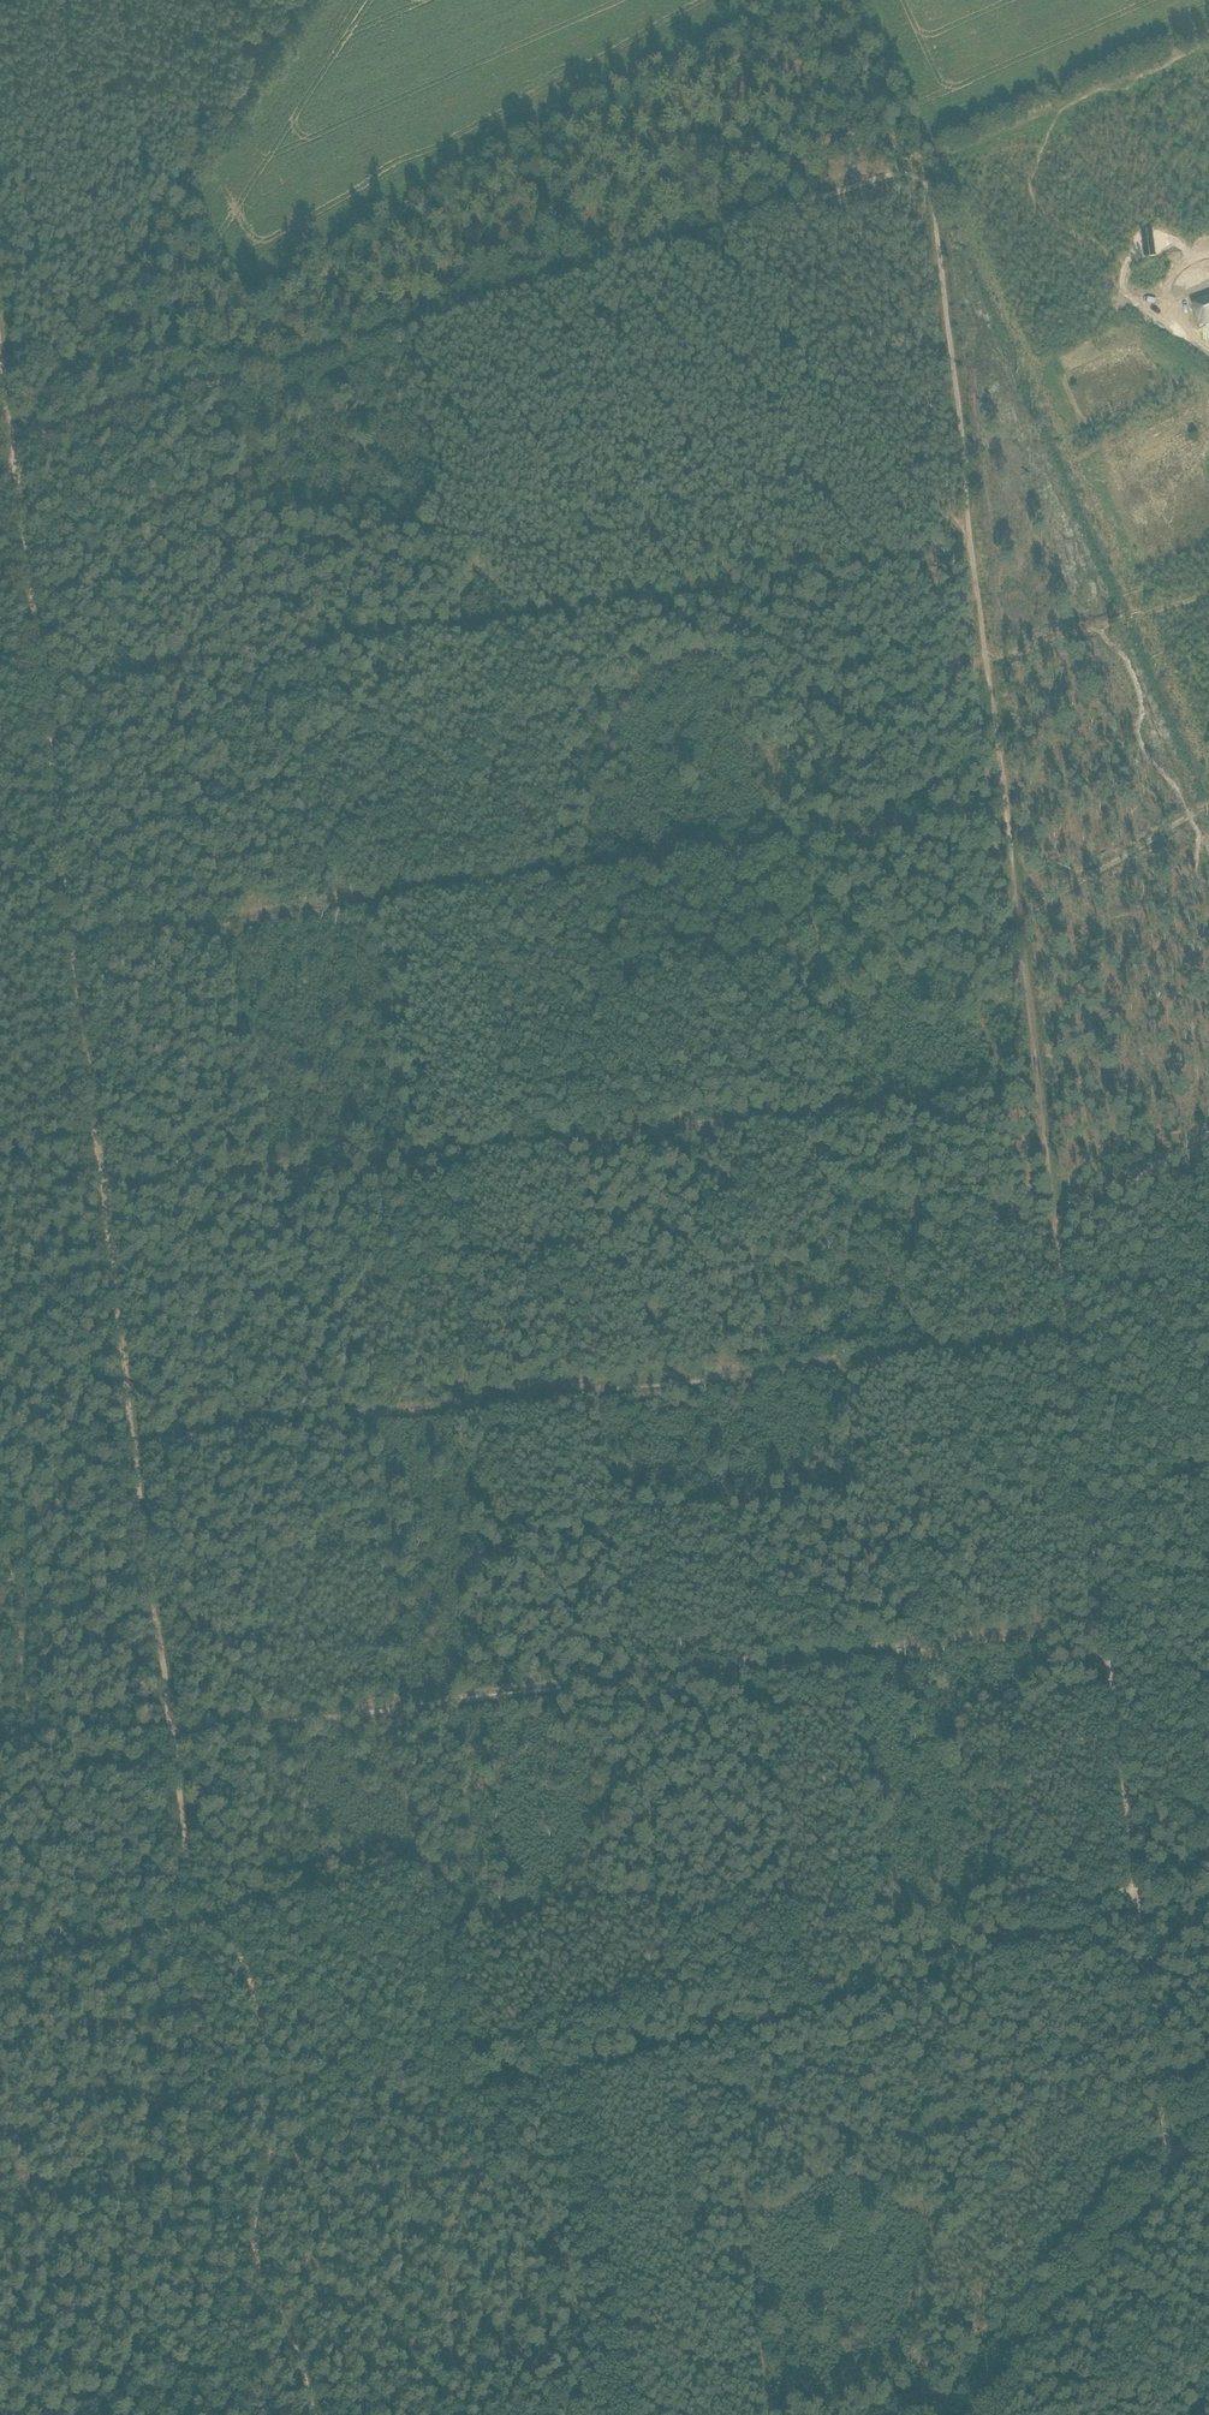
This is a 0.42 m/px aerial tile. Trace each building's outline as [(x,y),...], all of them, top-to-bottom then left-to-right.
[(1153,229),(1141,230),(1142,242),(1144,257),(1156,255),(1154,240),(1153,229)] [(1191,303),(1200,326),(1208,321),(1208,296),(1191,303)]
